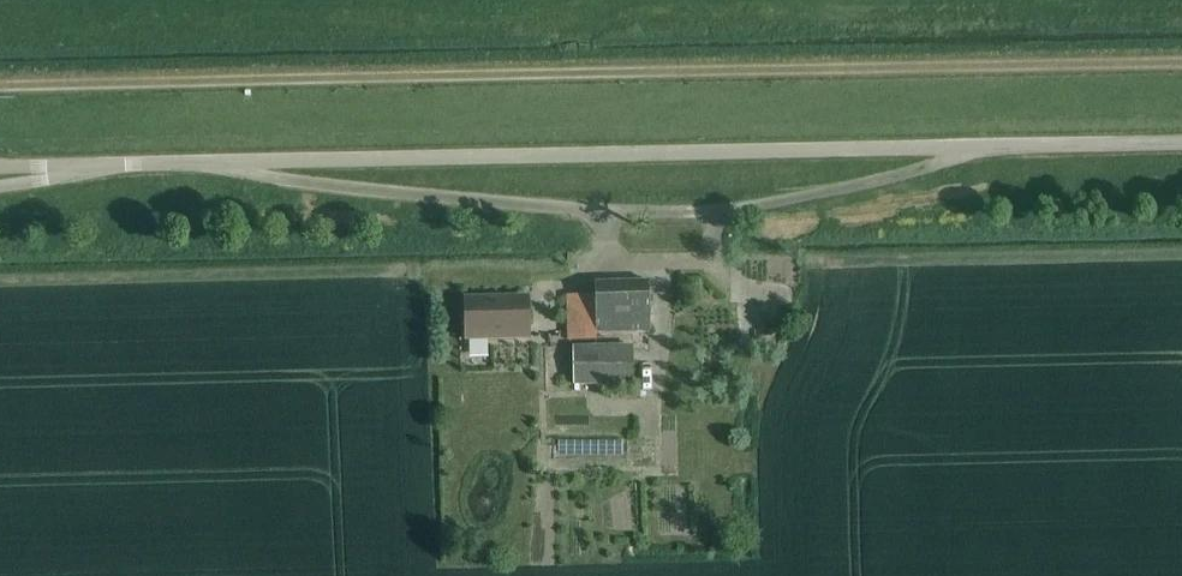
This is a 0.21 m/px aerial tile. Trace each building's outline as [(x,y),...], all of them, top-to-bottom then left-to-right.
[(650,313),(649,281),(594,283),(595,295),(569,295),(570,340),(596,340),(596,333),(649,332),(648,313),(650,313)] [(466,338),(528,336),(527,296),(464,298),(466,338)] [(574,386),(634,384),(633,344),(573,346),(574,386)] [(686,384),(687,363),(675,363),(674,383),(686,384)]
